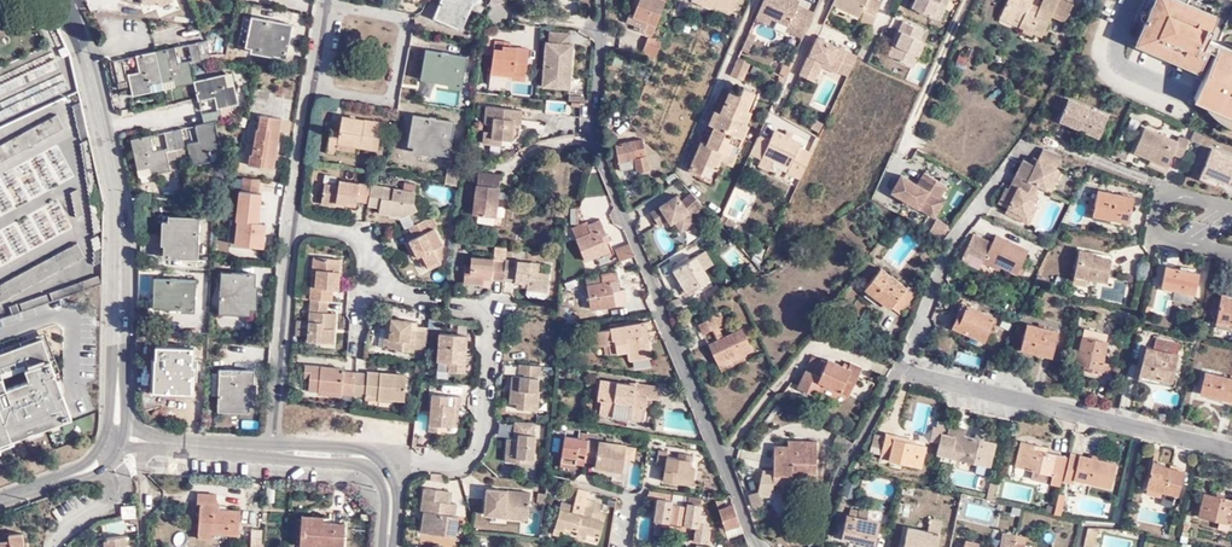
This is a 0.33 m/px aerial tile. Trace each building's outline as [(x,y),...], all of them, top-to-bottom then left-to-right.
[(470,0),(440,0),(438,7),(464,16),(470,0)] [(635,0),(627,20),(642,26),(641,29),(653,33),(666,0),(635,0)] [(798,0),(765,0),(760,12),(774,17),(791,25),(800,5),(801,1),(798,0)] [(883,0),(882,0),(837,0),(836,3),(861,14),(859,19),(872,25),(883,0)] [(912,4),(940,17),(947,0),(914,0),(912,4)] [(1038,3),(1036,7),(1027,2),(1028,0),(1004,0),(1001,6),(1020,15),(1019,17),(1023,19),(1022,24),(1032,28),(1032,26),(1041,29),(1049,11),(1063,16),(1070,0),(1039,0),(1038,3)] [(1181,61),(1199,69),(1205,59),(1211,62),(1203,79),(1195,98),(1207,103),(1205,107),(1219,117),(1226,121),(1231,124),(1231,48),(1208,37),(1218,16),(1205,10),(1206,8),(1194,2),(1193,4),(1183,0),(1156,0),(1153,7),(1152,6),(1143,25),(1145,26),(1138,42),(1181,61)] [(796,32),(807,8),(800,5),(791,25),(789,29),(796,32)] [(1020,15),(1001,6),(998,13),(1022,24),(1023,19),(1019,17),(1020,15)] [(806,35),(817,12),(807,8),(796,32),(806,35)] [(774,17),(760,12),(757,17),(771,24),(774,17)] [(921,37),(925,29),(905,19),(896,38),(899,40),(902,41),(900,45),(897,43),(892,54),(915,64),(925,40),(921,37)] [(255,43),(259,23),(251,22),(248,42),(255,43)] [(291,30),(259,23),(255,43),(273,47),(274,41),(289,44),(291,30)] [(929,30),(925,29),(921,37),(925,40),(929,30)] [(273,47),(255,43),(254,50),(291,57),(296,31),(291,30),(289,44),(274,41),(273,47)] [(551,31),(550,41),(570,44),(572,32),(551,31)] [(751,32),(743,50),(749,53),(757,35),(751,32)] [(658,56),(664,41),(649,35),(644,50),(658,56)] [(851,69),(857,56),(819,38),(802,76),(814,81),(821,64),(828,68),(831,60),(851,69)] [(503,44),(510,45),(511,41),(495,39),(494,47),(503,48),(503,44)] [(212,60),(208,41),(190,45),(194,61),(181,64),(177,47),(137,56),(140,66),(129,69),(134,93),(196,80),(192,65),(212,60)] [(570,44),(550,41),(546,41),(543,85),(570,88),(571,73),(568,73),(568,65),(572,65),(574,44),(570,44)] [(530,47),(510,45),(503,44),(503,48),(494,47),(492,67),(514,69),(514,74),(527,75),(530,47)] [(1135,47),(1130,60),(1153,69),(1158,55),(1135,47)] [(468,59),(433,52),(425,51),(420,80),(428,81),(462,88),(468,59)] [(959,52),(955,62),(964,65),(968,55),(959,52)] [(622,67),(625,54),(619,53),(615,66),(622,67)] [(754,60),(741,54),(733,73),(746,79),(754,60)] [(71,97),(55,55),(0,75),(0,124),(71,97)] [(127,81),(122,59),(113,61),(118,83),(127,81)] [(1199,69),(1181,61),(1178,67),(1203,79),(1211,62),(1205,59),(1199,69)] [(849,75),(851,69),(831,60),(828,68),(837,72),(838,70),(849,75)] [(610,81),(613,68),(606,68),(605,81),(610,81)] [(219,107),(232,104),(239,102),(235,84),(229,85),(226,73),(196,80),(200,99),(213,96),(216,107),(219,107)] [(716,124),(709,141),(706,148),(701,145),(692,168),(705,173),(709,164),(719,168),(723,158),(734,163),(737,155),(731,152),(735,142),(742,145),(753,121),(749,120),(744,118),(751,101),(757,89),(746,84),(743,92),(732,87),(722,110),(716,124)] [(439,87),(437,100),(456,103),(459,91),(439,87)] [(1098,134),(1106,112),(1067,96),(1059,118),(1098,134)] [(744,118),(749,120),(756,103),(751,101),(744,118)] [(234,115),(232,104),(219,107),(220,111),(222,111),(224,118),(234,115)] [(481,140),(491,142),(492,135),(500,136),(511,138),(519,131),(520,123),(512,123),(512,117),(520,118),(521,108),(486,104),(484,120),(489,121),(487,129),(483,128),(481,140)] [(711,122),(716,124),(722,110),(717,108),(711,122)] [(216,120),(224,118),(222,111),(220,111),(204,115),(205,121),(195,124),(199,139),(186,142),(191,164),(212,160),(211,154),(223,151),(216,120)] [(30,140),(65,128),(60,113),(24,126),(30,140)] [(251,164),(271,166),(273,148),(278,148),(280,137),(283,117),(263,114),(261,127),(259,127),(255,152),(253,152),(251,164)] [(414,136),(416,117),(410,116),(407,140),(413,141),(412,148),(448,153),(453,122),(448,121),(447,127),(449,128),(448,136),(435,133),(434,139),(414,136)] [(335,153),(335,147),(336,142),(351,144),(374,147),(378,123),(339,117),(337,131),(328,130),(325,151),(335,153)] [(448,121),(416,117),(414,136),(434,139),(435,133),(448,136),(449,128),(447,127),(448,121)] [(472,121),(470,120),(469,124),(472,125),(474,128),(478,126),(478,121),(475,119),(472,121)] [(824,124),(816,119),(811,127),(820,132),(824,124)] [(184,145),(181,128),(164,131),(168,149),(184,145)] [(1184,158),(1191,141),(1180,137),(1177,141),(1145,128),(1136,151),(1167,165),(1172,153),(1184,158)] [(789,170),(802,176),(813,151),(800,145),(802,140),(792,136),(786,133),(776,129),(772,138),(761,162),(761,164),(771,168),(776,158),(792,165),(789,170)] [(152,149),(148,132),(127,136),(134,168),(145,166),(147,172),(167,168),(162,146),(152,149)] [(753,158),(761,162),(772,138),(763,134),(753,158)] [(13,154),(5,139),(0,141),(0,161),(13,154)] [(645,144),(644,139),(622,144),(621,140),(618,141),(618,144),(614,145),(620,171),(637,168),(638,173),(652,170),(660,168),(665,162),(648,144),(645,144)] [(706,148),(709,141),(703,140),(701,145),(706,148)] [(1061,152),(1042,146),(1036,157),(1033,164),(1029,162),(1021,159),(1010,183),(1013,184),(1011,188),(1008,187),(1005,185),(998,202),(1007,206),(1005,210),(1016,216),(1019,211),(1030,216),(1036,204),(1031,202),(1035,193),(1033,192),(1037,183),(1050,189),(1056,177),(1051,175),(1055,166),(1061,152)] [(1202,177),(1218,185),(1220,180),(1231,185),(1231,158),(1214,150),(1202,177)] [(48,211),(0,232),(0,263),(51,240),(78,243),(31,264),(29,277),(12,276),(7,265),(0,268),(0,298),(87,258),(80,243),(98,226),(91,212),(81,211),(86,165),(46,160),(48,164),(23,186),(19,181),(0,199),(0,210),(44,190),(40,194),(48,211)] [(1060,168),(1055,166),(1051,175),(1056,177),(1060,168)] [(462,170),(448,168),(446,184),(459,187),(462,170)] [(496,217),(501,174),(479,171),(473,214),(496,217)] [(904,174),(892,193),(935,218),(946,199),(941,196),(947,185),(926,173),(920,184),(904,174)] [(245,177),(242,190),(260,192),(261,179),(245,177)] [(1218,185),(1202,177),(1201,179),(1217,186),(1218,185)] [(368,206),(371,188),(339,183),(339,189),(325,186),(322,207),(336,209),(336,208),(336,206),(345,207),(356,209),(356,204),(368,206)] [(415,194),(371,186),(371,188),(368,206),(368,208),(380,210),(379,215),(401,219),(408,216),(418,211),(414,202),(415,194)] [(1128,220),(1133,196),(1099,188),(1094,217),(1111,220),(1111,217),(1128,220)] [(260,192),(242,190),(241,190),(237,219),(239,220),(236,244),(257,246),(258,232),(262,233),(264,221),(260,221),(263,192),(260,192)] [(696,215),(708,204),(704,199),(696,190),(686,199),(681,193),(655,211),(664,223),(672,217),(675,222),(679,219),(683,227),(697,218),(696,215)] [(423,220),(418,211),(408,216),(412,225),(423,220)] [(1028,221),(1030,216),(1019,211),(1016,216),(1028,221)] [(157,220),(187,221),(187,215),(150,213),(149,255),(186,256),(186,252),(157,250),(157,220)] [(699,220),(697,218),(683,227),(685,229),(699,220)] [(412,225),(409,227),(414,238),(409,240),(417,257),(422,269),(427,267),(428,270),(440,265),(442,246),(433,228),(430,230),(425,219),(423,220),(412,225)] [(186,252),(187,221),(157,220),(157,250),(186,252)] [(610,241),(601,220),(590,225),(593,234),(578,241),(587,261),(610,251),(607,243),(610,241)] [(574,232),(578,241),(593,234),(590,225),(574,232)] [(907,231),(899,252),(913,257),(921,237),(907,231)] [(972,231),(965,246),(967,248),(1017,270),(1017,269),(1022,271),(1025,263),(1021,261),(1028,247),(995,232),(991,239),(972,231)] [(417,257),(409,240),(405,242),(413,260),(417,257)] [(635,256),(630,244),(615,250),(620,262),(635,256)] [(1104,278),(1108,256),(1091,253),(1091,249),(1078,247),(1073,273),(1104,278)] [(317,255),(313,297),(330,299),(335,299),(336,286),(341,286),(344,258),(317,255)] [(481,278),(502,281),(502,278),(504,262),(492,261),(492,259),(469,256),(468,266),(463,265),(461,282),(480,284),(481,278)] [(709,280),(696,258),(673,271),(687,293),(709,280)] [(504,262),(502,278),(513,279),(512,282),(520,283),(526,283),(526,287),(525,289),(546,291),(547,273),(537,272),(538,263),(504,260),(504,262)] [(915,292),(882,267),(866,287),(892,307),(894,305),(902,311),(915,292)] [(1198,295),(1202,274),(1168,267),(1164,288),(1198,295)] [(252,307),(253,307),(259,307),(261,286),(257,286),(258,272),(224,270),(223,287),(253,288),(252,307)] [(602,282),(586,284),(587,309),(612,307),(611,293),(616,293),(615,283),(618,282),(617,272),(602,274),(602,282)] [(587,275),(585,275),(586,284),(602,282),(602,274),(587,275)] [(190,308),(191,277),(147,275),(146,305),(190,308)] [(223,287),(222,306),(252,307),(253,288),(223,287)] [(1219,318),(1231,320),(1231,298),(1223,296),(1219,318)] [(330,299),(313,297),(312,320),(310,333),(310,338),(336,341),(339,311),(329,310),(330,299)] [(984,341),(995,316),(961,301),(955,314),(957,316),(953,326),(984,341)] [(252,307),(222,306),(221,313),(252,314),(253,307),(252,307)] [(384,326),(385,326),(386,317),(379,316),(378,326),(384,326)] [(424,347),(426,326),(414,325),(415,320),(403,319),(403,322),(397,322),(397,318),(386,317),(385,326),(389,327),(387,345),(400,347),(400,348),(411,350),(412,346),(424,347)] [(310,333),(312,320),(299,318),(298,332),(310,333)] [(719,327),(714,318),(699,324),(704,334),(719,327)] [(1219,318),(1218,323),(1231,326),(1231,320),(1219,318)] [(1055,354),(1061,330),(1030,321),(1024,345),(1055,354)] [(654,356),(646,322),(592,334),(595,350),(606,348),(608,357),(629,352),(631,361),(654,356)] [(1086,326),(1085,334),(1109,339),(1110,331),(1086,326)] [(709,344),(717,363),(741,354),(742,356),(753,351),(743,330),(709,344)] [(459,347),(464,347),(465,334),(438,331),(434,367),(461,370),(463,354),(458,353),(459,347)] [(1109,339),(1085,334),(1084,333),(1079,361),(1086,362),(1092,364),(1091,368),(1110,373),(1113,362),(1104,360),(1109,339)] [(1174,379),(1183,342),(1159,336),(1156,348),(1148,347),(1142,371),(1174,379)] [(15,445),(14,439),(74,416),(73,411),(71,413),(43,339),(0,354),(0,450),(15,445)] [(194,359),(194,344),(154,343),(153,393),(193,394),(193,380),(197,380),(197,359),(194,359)] [(741,354),(717,363),(720,369),(743,360),(742,356),(741,354)] [(851,395),(864,367),(852,361),(849,368),(829,359),(827,362),(821,360),(815,373),(807,369),(799,388),(814,394),(819,381),(851,395)] [(309,386),(353,390),(355,369),(344,367),(344,365),(333,364),(332,367),(327,366),(328,363),(305,361),(304,373),(310,373),(309,386)] [(541,364),(519,362),(518,375),(516,375),(515,388),(510,388),(509,400),(516,402),(516,407),(527,408),(528,402),(537,403),(539,389),(536,389),(537,377),(540,378),(541,364)] [(355,369),(353,390),(366,392),(378,393),(378,394),(404,397),(407,371),(384,369),(384,373),(379,373),(379,369),(367,368),(367,370),(355,369)] [(235,386),(236,369),(221,369),(219,410),(240,411),(241,387),(235,386)] [(254,370),(236,369),(235,386),(241,387),(240,411),(257,411),(258,382),(254,382),(254,370)] [(1207,372),(1202,392),(1223,398),(1222,400),(1231,403),(1231,378),(1207,372)] [(664,401),(665,388),(640,385),(640,387),(606,383),(603,402),(608,403),(606,417),(646,422),(647,409),(651,409),(652,400),(664,401)] [(428,423),(437,424),(451,425),(453,405),(457,405),(459,406),(459,396),(431,393),(428,423)] [(205,395),(168,395),(168,410),(205,410),(205,395)] [(938,433),(942,418),(936,417),(935,423),(930,423),(927,438),(937,440),(938,433)] [(535,421),(515,419),(514,432),(519,432),(518,437),(513,437),(507,436),(506,454),(517,455),(516,460),(533,462),(536,434),(534,434),(535,421)] [(937,440),(934,452),(986,465),(992,442),(962,434),(963,427),(948,424),(946,435),(938,433),(937,440)] [(923,445),(913,443),(903,441),(904,437),(884,432),(880,450),(887,452),(886,459),(918,467),(923,445)] [(598,435),(588,433),(587,440),(597,441),(598,435)] [(576,460),(584,461),(587,440),(564,436),(561,462),(575,464),(576,460)] [(800,450),(800,440),(790,439),(790,445),(790,450),(800,450)] [(595,468),(607,469),(610,443),(607,443),(597,441),(587,440),(584,461),(596,463),(595,468)] [(794,474),(794,476),(817,476),(818,440),(800,440),(800,450),(790,450),(790,445),(775,445),(775,474),(794,474)] [(1013,465),(1030,469),(1049,474),(1047,482),(1056,484),(1063,455),(1041,450),(1042,446),(1019,441),(1013,465)] [(610,443),(607,469),(622,471),(626,445),(613,444),(610,443)] [(665,481),(688,484),(691,467),(692,460),(694,460),(695,454),(681,452),(680,457),(669,456),(669,450),(660,449),(658,465),(667,466),(665,481)] [(1065,467),(1073,469),(1071,477),(1073,478),(1108,486),(1113,463),(1068,452),(1065,467)] [(1150,463),(1144,487),(1160,491),(1175,495),(1181,470),(1150,463)] [(630,486),(640,486),(640,465),(630,465),(630,486)] [(691,467),(688,484),(694,485),(697,468),(691,467)] [(1073,469),(1065,467),(1062,481),(1072,483),(1073,478),(1071,477),(1073,469)] [(1049,474),(1030,469),(1028,477),(1047,482),(1049,474)] [(747,483),(758,483),(755,472),(745,475),(747,483)] [(794,483),(794,476),(794,474),(775,474),(775,482),(794,483)] [(984,498),(992,499),(996,481),(988,479),(984,498)] [(556,492),(557,484),(552,483),(547,483),(546,491),(556,492)] [(266,485),(265,500),(275,500),(275,485),(266,485)] [(446,500),(447,489),(422,486),(420,510),(423,510),(422,517),(421,531),(454,534),(456,514),(453,514),(454,501),(449,500),(446,500)] [(504,491),(504,488),(485,486),(483,512),(504,514),(504,510),(527,513),(529,490),(510,488),(510,491),(504,491)] [(1160,491),(1144,487),(1143,492),(1158,496),(1160,491)] [(586,499),(588,491),(578,489),(573,508),(572,512),(560,509),(555,527),(564,530),(563,533),(576,536),(577,533),(586,499)] [(536,501),(544,502),(545,492),(537,491),(536,501)] [(667,520),(686,523),(689,502),(688,502),(687,504),(677,502),(677,495),(659,492),(658,497),(655,517),(656,517),(655,532),(661,532),(662,527),(666,527),(667,520)] [(749,495),(753,506),(762,504),(759,492),(749,495)] [(1215,520),(1226,523),(1231,524),(1231,500),(1202,492),(1196,515),(1215,520)] [(238,533),(240,510),(218,508),(218,504),(215,503),(215,494),(197,493),(196,504),(199,504),(197,537),(211,538),(212,532),(238,533)] [(688,502),(689,502),(690,496),(677,495),(677,502),(687,504),(688,502)] [(596,502),(586,499),(577,533),(586,536),(585,538),(598,542),(606,513),(599,511),(595,510),(596,502)] [(725,528),(740,522),(737,514),(733,503),(726,506),(724,500),(715,500),(724,524),(725,528)] [(689,502),(686,523),(699,525),(699,519),(706,520),(707,512),(700,511),(701,504),(689,502)] [(135,515),(134,505),(125,506),(126,516),(135,515)] [(873,546),(878,522),(867,519),(868,511),(859,510),(857,518),(846,515),(841,535),(852,537),(851,541),(873,546)] [(321,526),(321,521),(322,515),(301,514),(300,524),(321,526)] [(941,520),(930,518),(928,529),(907,525),(903,546),(935,546),(941,520)] [(1226,523),(1215,520),(1214,526),(1224,528),(1226,523)] [(321,521),(321,526),(300,524),(299,546),(303,546),(316,546),(316,544),(343,546),(344,523),(321,521)] [(743,531),(740,522),(725,528),(728,535),(728,537),(731,536),(743,531)] [(262,528),(252,528),(251,546),(254,546),(261,546),(262,528)] [(24,532),(10,533),(11,540),(0,541),(0,546),(25,546),(24,532)] [(126,533),(108,535),(105,537),(105,540),(106,546),(128,546),(126,533)] [(586,536),(577,533),(576,536),(575,539),(585,541),(585,538),(586,536)] [(1016,537),(1016,535),(1002,533),(999,546),(1014,546),(1016,537)] [(1177,542),(1184,543),(1185,535),(1179,534),(1177,542)] [(1014,546),(1023,546),(1025,539),(1016,537),(1014,546)]
